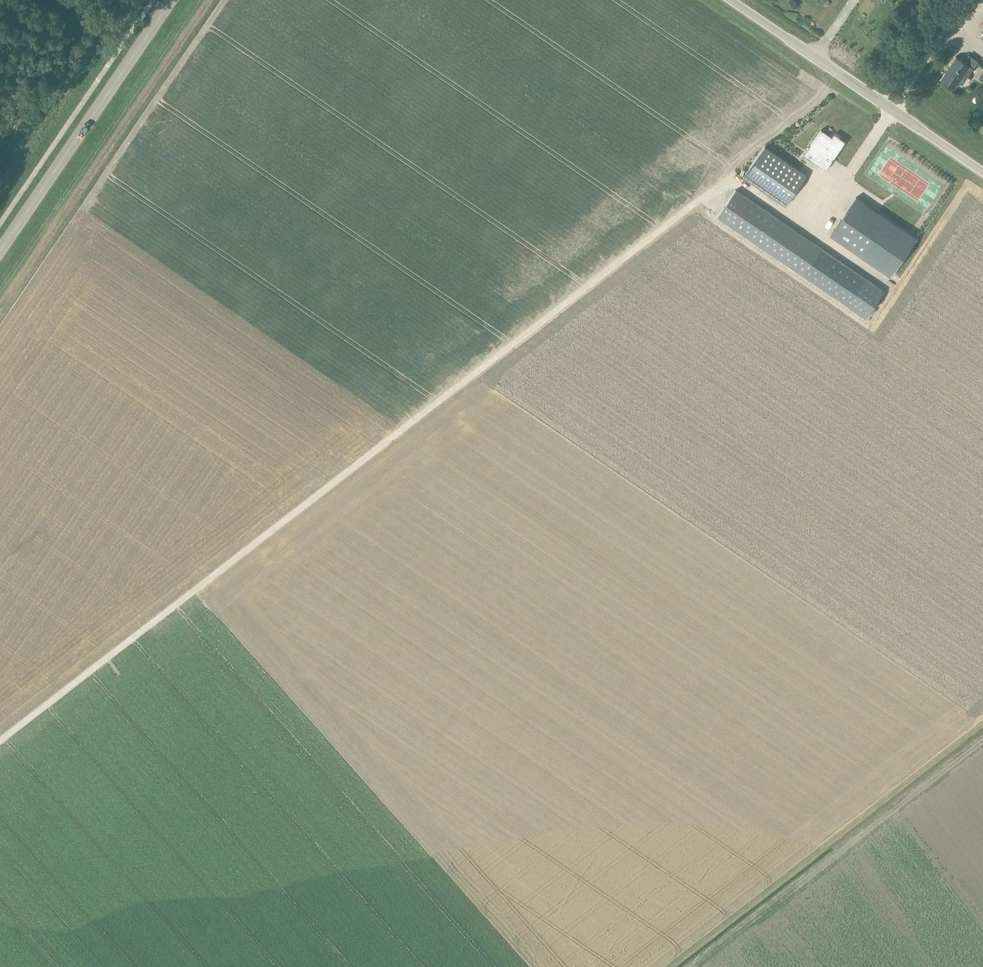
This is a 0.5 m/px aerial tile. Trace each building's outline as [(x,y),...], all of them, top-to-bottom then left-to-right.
[(954,90),(959,83),(962,85),(978,62),(968,55),(964,62),(956,57),(940,80),(954,90)] [(822,131),(816,139),(809,149),(809,148),(804,155),(826,170),(834,159),(833,158),(844,142),(845,142),(834,134),(832,137),(821,130),(822,131)] [(785,206),(806,176),(765,147),(744,177),(785,206)] [(884,292),(821,249),(735,190),(717,217),(866,318),(884,292)] [(890,277),(916,239),(856,198),(830,236),(890,277)]
